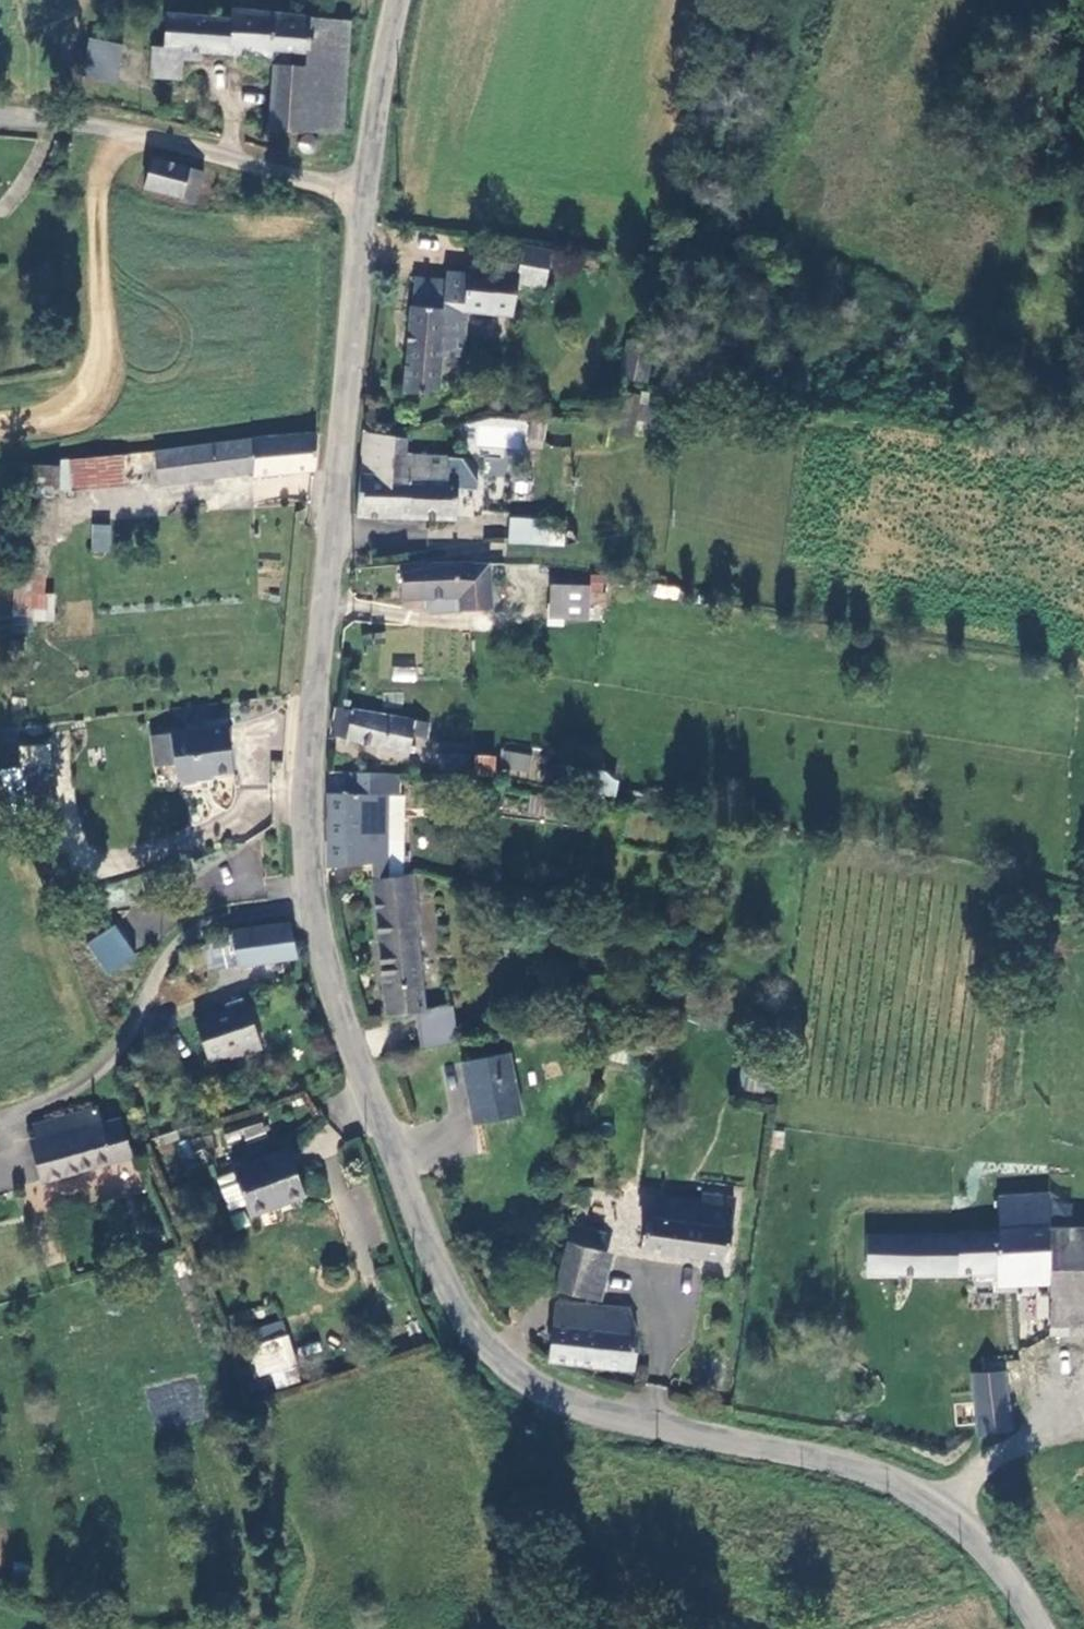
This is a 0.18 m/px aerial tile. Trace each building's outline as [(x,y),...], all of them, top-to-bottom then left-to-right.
[(356,21),(235,9),(234,15),(176,11),(174,43),(158,42),(156,69),(189,71),(190,54),(192,43),(211,44),(284,50),(284,43),(315,45),(314,63),(283,60),(279,126),(348,133),(356,21)] [(123,44),(90,37),(81,72),(114,79),(123,44)] [(192,43),(190,54),(211,56),(211,44),(192,43)] [(284,50),(283,60),(314,63),(315,45),(284,43),(284,50)] [(302,137),(300,140),(299,144),(300,147),(302,150),(305,152),(309,152),(312,151),(315,149),(317,145),(317,142),(315,138),(312,136),(309,135),(305,135),(302,137)] [(156,155),(152,180),(201,194),(207,166),(156,155)] [(552,281),(556,244),(524,240),(520,278),(552,281)] [(398,390),(433,387),(436,351),(457,353),(461,309),(460,308),(462,287),(441,285),(441,279),(409,276),(407,304),(406,303),(398,390)] [(625,339),(622,379),(650,381),(653,341),(625,339)] [(472,419),(470,445),(520,450),(523,424),(472,419)] [(316,430),(156,451),(159,478),(257,468),(258,471),(314,467),(316,430)] [(392,436),(367,435),(365,442),(359,512),(460,514),(460,503),(475,503),(475,484),(460,483),(460,476),(447,476),(448,451),(390,448),(392,436)] [(108,495),(104,458),(51,465),(52,471),(55,499),(108,495)] [(60,533),(55,499),(52,471),(12,476),(20,538),(60,533)] [(564,547),(565,519),(508,517),(506,556),(520,556),(521,546),(564,547)] [(111,554),(112,525),(92,524),(91,553),(111,554)] [(487,606),(484,557),(391,563),(393,599),(455,594),(456,608),(487,606)] [(49,621),(53,578),(15,574),(11,617),(49,621)] [(595,616),(598,582),(558,582),(557,616),(595,616)] [(678,601),(681,588),(656,582),(653,596),(678,601)] [(416,682),(416,667),(392,666),(392,681),(416,682)] [(420,719),(339,701),(336,730),(412,747),(416,730),(427,730),(430,719),(420,719)] [(225,728),(169,738),(170,744),(174,769),(176,784),(183,788),(196,786),(200,780),(233,774),(225,728)] [(174,769),(170,744),(151,747),(155,772),(174,769)] [(47,753),(17,756),(19,778),(49,775),(47,753)] [(444,754),(442,769),(472,772),(474,758),(444,754)] [(482,760),(481,773),(495,778),(502,765),(482,760)] [(532,780),(533,765),(507,762),(505,776),(532,780)] [(402,772),(356,769),(354,787),(331,785),(327,862),(358,863),(360,833),(387,833),(388,794),(401,795),(402,772)] [(614,796),(619,778),(599,773),(595,791),(614,796)] [(572,798),(539,795),(538,811),(570,815),(572,798)] [(423,1008),(412,874),(377,876),(385,1010),(417,1009),(422,1045),(455,1041),(450,1004),(423,1008)] [(237,957),(297,950),(288,917),(231,924),(231,927),(236,956),(237,957)] [(119,925),(92,944),(115,975),(141,956),(119,925)] [(236,956),(231,927),(212,934),(212,935),(203,939),(209,962),(236,956)] [(264,1033),(249,994),(195,1016),(210,1054),(264,1033)] [(523,1112),(514,1050),(468,1058),(477,1119),(523,1112)] [(740,1070),(741,1092),(764,1091),(763,1069),(740,1070)] [(100,1102),(29,1120),(41,1174),(132,1152),(123,1115),(104,1119),(100,1102)] [(221,1119),(229,1145),(266,1135),(259,1108),(221,1119)] [(302,1175),(286,1132),(228,1155),(247,1203),(270,1195),(268,1187),(302,1175)] [(1051,1228),(1051,1188),(1001,1187),(1003,1223),(872,1229),(872,1272),(1006,1266),(1051,1264),(1051,1228)] [(660,1214),(729,1225),(732,1226),(738,1193),(715,1189),(713,1198),(664,1190),(660,1214)] [(660,1214),(650,1212),(646,1242),(724,1254),(729,1225),(660,1214)] [(586,1289),(603,1225),(573,1217),(557,1281),(586,1289)] [(1051,1228),(1051,1264),(1051,1320),(1051,1326),(1083,1326),(1083,1228),(1051,1228)] [(1051,1320),(1051,1264),(1006,1266),(1009,1320),(1051,1320)] [(548,1354),(634,1363),(638,1325),(626,1324),(627,1301),(553,1297),(548,1354)] [(286,1349),(280,1326),(248,1333),(253,1357),(286,1349)] [(979,1428),(1006,1428),(1004,1368),(976,1368),(979,1428)]
